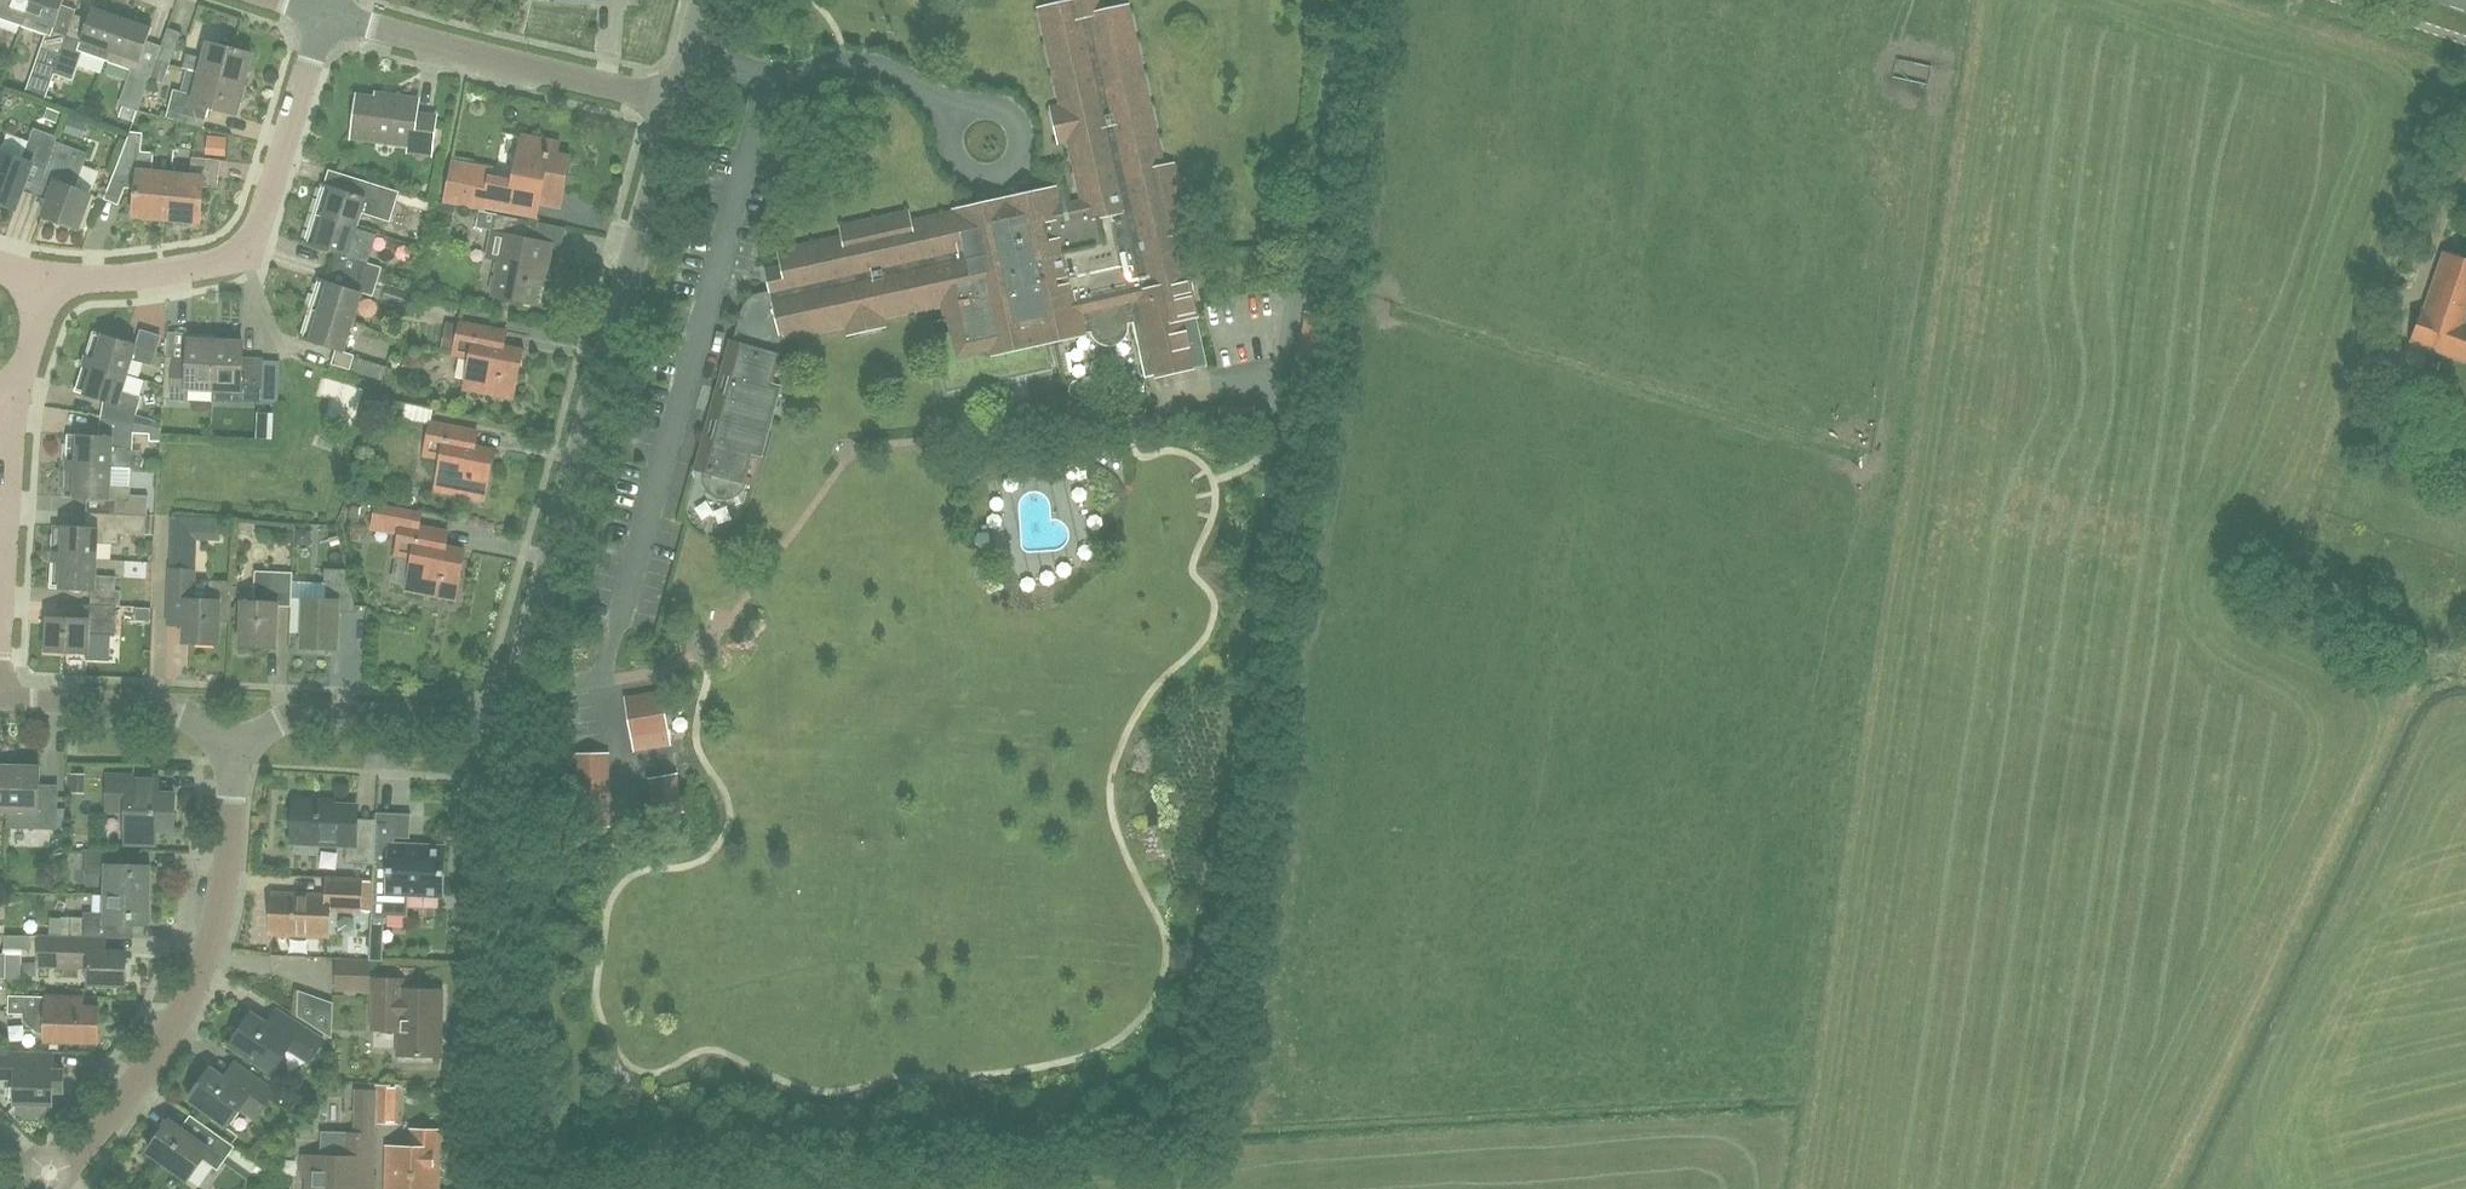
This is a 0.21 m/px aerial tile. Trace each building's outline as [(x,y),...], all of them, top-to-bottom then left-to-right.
[(22,26),(31,0),(0,0),(0,18),(22,26)] [(54,74),(67,36),(53,31),(63,2),(64,0),(31,0),(22,26),(46,34),(43,42),(39,55),(26,92),(46,99),(54,74)] [(699,470),(702,471),(702,477),(703,485),(708,493),(715,498),(722,500),(726,500),(730,499),(738,496),(744,490),(747,484),(751,485),(753,485),(775,407),(785,370),(789,357),(783,356),(785,347),(783,338),(847,324),(849,333),(883,326),(880,316),(942,302),(956,360),(966,358),(986,353),(987,356),(991,355),(993,360),(996,364),(1000,367),(1004,369),(1008,371),(1013,371),(1018,371),(1022,369),(1023,369),(1026,367),(1027,366),(1031,362),(1033,357),(1035,352),(1035,344),(1069,336),(1083,333),(1083,331),(1091,330),(1093,335),(1096,338),(1100,341),(1102,343),(1106,344),(1110,344),(1114,343),(1118,341),(1123,336),(1125,333),(1125,330),(1125,322),(1132,321),(1145,378),(1206,364),(1189,288),(1176,233),(1186,231),(1171,166),(1162,168),(1126,7),(1102,12),(1100,0),(1065,0),(1066,3),(1040,9),(1062,107),(1051,109),(1055,125),(1059,141),(1069,139),(1083,201),(1058,207),(1054,191),(910,224),(907,213),(841,228),(843,237),(780,252),(783,267),(767,271),(771,290),(759,293),(753,296),(749,299),(745,303),(743,306),(740,313),(732,342),(696,469),(699,470)] [(107,60),(122,17),(92,7),(81,40),(74,38),(67,36),(54,74),(68,78),(74,60),(79,62),(83,52),(107,60)] [(118,105),(138,111),(154,66),(147,64),(140,62),(152,27),(122,17),(107,60),(131,69),(118,105)] [(169,65),(181,31),(174,29),(168,27),(156,60),(169,65)] [(200,73),(245,84),(247,77),(253,54),(209,42),(204,58),(186,53),(182,68),(200,73)] [(245,84),(200,73),(195,94),(184,91),(183,92),(173,90),(166,117),(176,120),(176,121),(205,129),(207,118),(210,108),(237,115),(245,84)] [(359,96),(354,137),(409,144),(408,149),(430,152),(435,116),(425,115),(416,114),(418,99),(376,94),(375,98),(359,96)] [(48,164),(56,143),(58,137),(33,127),(21,160),(0,152),(0,203),(15,208),(22,188),(33,159),(39,161),(48,164)] [(134,214),(167,218),(171,175),(150,173),(153,153),(141,152),(142,133),(130,131),(112,177),(122,179),(138,180),(134,214)] [(497,213),(485,210),(486,206),(522,213),(524,205),(525,198),(558,205),(568,158),(554,155),(557,141),(522,134),(512,181),(491,177),(493,169),(452,161),(444,202),(479,209),(479,211),(496,214),(497,213)] [(56,143),(48,164),(43,178),(49,181),(55,183),(43,216),(77,228),(89,194),(74,188),(87,154),(56,143)] [(171,175),(167,218),(199,221),(203,186),(217,187),(219,171),(220,160),(191,157),(189,177),(171,175)] [(389,221),(398,191),(358,178),(356,185),(353,192),(323,182),(313,213),(357,227),(361,212),(389,221)] [(347,256),(357,227),(313,213),(304,242),(347,256)] [(537,222),(496,214),(488,255),(501,258),(494,294),(534,302),(541,268),(546,269),(551,244),(534,240),(535,231),(537,222)] [(2441,253),(2427,294),(2435,296),(2429,312),(2419,309),(2408,340),(2465,360),(2465,358),(2465,324),(2460,322),(2465,306),(2465,262),(2441,253)] [(358,275),(377,281),(381,267),(363,261),(358,275)] [(372,297),(377,281),(358,275),(353,289),(319,278),(309,308),(353,322),(362,293),(372,297)] [(343,351),(353,322),(309,308),(299,338),(335,350),(333,357),(331,363),(349,369),(350,370),(349,372),(381,381),(386,366),(353,356),(354,354),(343,351)] [(505,338),(506,331),(459,321),(453,354),(470,357),(464,388),(511,398),(521,350),(503,346),(505,338)] [(94,332),(85,362),(129,375),(134,360),(151,366),(156,351),(160,336),(140,329),(135,345),(94,332)] [(214,388),(216,340),(189,338),(188,357),(180,356),(175,356),(173,397),(188,398),(189,387),(214,388)] [(216,340),(214,388),(213,401),(237,403),(238,400),(261,401),(264,356),(243,355),(244,341),(216,340)] [(2394,376),(2403,351),(2377,342),(2369,368),(2394,376)] [(1078,366),(1080,351),(1063,349),(1061,364),(1078,366)] [(1101,362),(1106,377),(1122,372),(1116,357),(1101,362)] [(124,391),(129,375),(85,362),(75,391),(105,400),(137,410),(141,396),(124,391)] [(391,392),(389,408),(420,412),(422,396),(391,392)] [(162,423),(136,415),(134,423),(160,428),(162,423)] [(430,421),(430,426),(424,453),(440,456),(433,488),(483,498),(493,449),(474,445),(475,438),(477,431),(430,421)] [(150,434),(150,440),(160,440),(160,428),(134,423),(134,433),(150,434)] [(69,433),(67,465),(113,467),(114,450),(133,452),(134,436),(101,435),(69,433)] [(112,483),(113,467),(67,465),(66,496),(115,498),(115,507),(115,515),(146,516),(147,495),(131,494),(132,484),(112,483)] [(988,489),(973,495),(981,515),(996,509),(988,489)] [(446,529),(419,524),(421,514),(375,505),(371,528),(399,534),(396,555),(410,557),(405,589),(453,598),(461,549),(444,546),(445,537),(446,529)] [(145,535),(146,516),(115,515),(114,520),(114,528),(53,524),(51,557),(97,559),(98,542),(118,543),(118,534),(145,535)] [(195,538),(209,538),(210,520),(185,519),(185,537),(195,538)] [(96,574),(97,559),(51,557),(50,588),(116,591),(117,575),(96,574)] [(303,646),(334,648),(337,604),(355,605),(347,568),(325,567),(323,599),(306,598),(303,646)] [(230,622),(232,582),(209,581),(208,601),(192,600),(193,581),(194,571),(170,570),(169,605),(169,614),(185,614),(184,625),(183,643),(218,644),(219,621),(230,622)] [(290,606),(291,588),(292,573),(254,571),(252,618),(242,618),(241,645),(275,647),(277,605),(290,606)] [(84,611),(84,618),(48,617),(46,650),(87,652),(87,633),(115,635),(116,605),(84,604),(84,611)] [(661,694),(627,700),(635,749),(669,743),(661,694)] [(576,782),(600,780),(597,744),(573,745),(576,782)] [(9,767),(0,767),(0,812),(7,812),(9,767)] [(41,768),(9,767),(7,812),(7,828),(56,829),(57,798),(52,798),(40,798),(41,768)] [(683,810),(677,771),(648,777),(655,815),(683,810)] [(159,786),(159,779),(107,777),(106,813),(125,813),(125,845),(156,846),(156,831),(174,832),(175,796),(159,795),(159,786)] [(374,866),(376,821),(366,821),(356,820),(357,807),(321,805),(321,801),(295,799),(292,843),(345,846),(344,865),(374,866)] [(370,959),(372,959),(382,961),(384,918),(388,918),(388,915),(407,916),(408,896),(442,897),(444,848),(393,846),(394,838),(410,839),(411,814),(403,815),(395,815),(376,814),(376,821),(374,866),(373,881),(371,912),(372,912),(370,959)] [(104,895),(150,896),(151,867),(116,866),(116,859),(116,852),(85,851),(84,875),(105,876),(104,895)] [(373,881),(361,882),(327,881),(327,889),(326,897),(273,895),(271,934),(327,936),(328,909),(371,912),(373,881)] [(149,926),(150,896),(104,895),(104,914),(84,913),(84,918),(61,917),(61,918),(61,938),(108,939),(114,939),(114,932),(114,925),(149,926)] [(126,954),(107,953),(107,946),(108,939),(61,938),(40,937),(40,961),(68,962),(68,963),(88,963),(88,985),(125,985),(126,954)] [(372,1032),(398,1032),(397,1056),(439,1057),(441,991),(404,990),(404,978),(371,977),(372,959),(370,959),(335,958),(334,992),(371,993),(371,997),(373,997),(372,1032)] [(8,996),(7,1015),(46,1016),(45,1042),(97,1043),(98,1009),(83,1008),(83,1004),(83,998),(8,996)] [(286,1050),(308,1064),(322,1041),(276,1011),(272,1018),(267,1025),(251,1015),(230,1047),(271,1073),(286,1050)] [(52,1055),(0,1054),(0,1080),(15,1081),(14,1106),(51,1107),(51,1093),(63,1093),(64,1070),(52,1070),(52,1062),(52,1055)] [(254,1120),(274,1093),(232,1064),(227,1071),(221,1079),(209,1071),(189,1099),(226,1126),(238,1109),(254,1120)] [(375,1085),(375,1090),(375,1112),(374,1124),(398,1125),(399,1085),(375,1085)] [(375,1112),(375,1090),(354,1089),(354,1112),(375,1112)] [(201,1159),(217,1171),(223,1163),(233,1148),(211,1132),(201,1146),(180,1130),(168,1121),(147,1151),(186,1180),(201,1159)] [(254,1153),(267,1138),(253,1126),(240,1141),(254,1153)] [(411,1131),(410,1149),(388,1148),(387,1188),(435,1188),(437,1131),(411,1131)] [(353,1134),(342,1134),(320,1133),(319,1158),(307,1157),(306,1188),(372,1188),(372,1179),(374,1135),(353,1134)]
